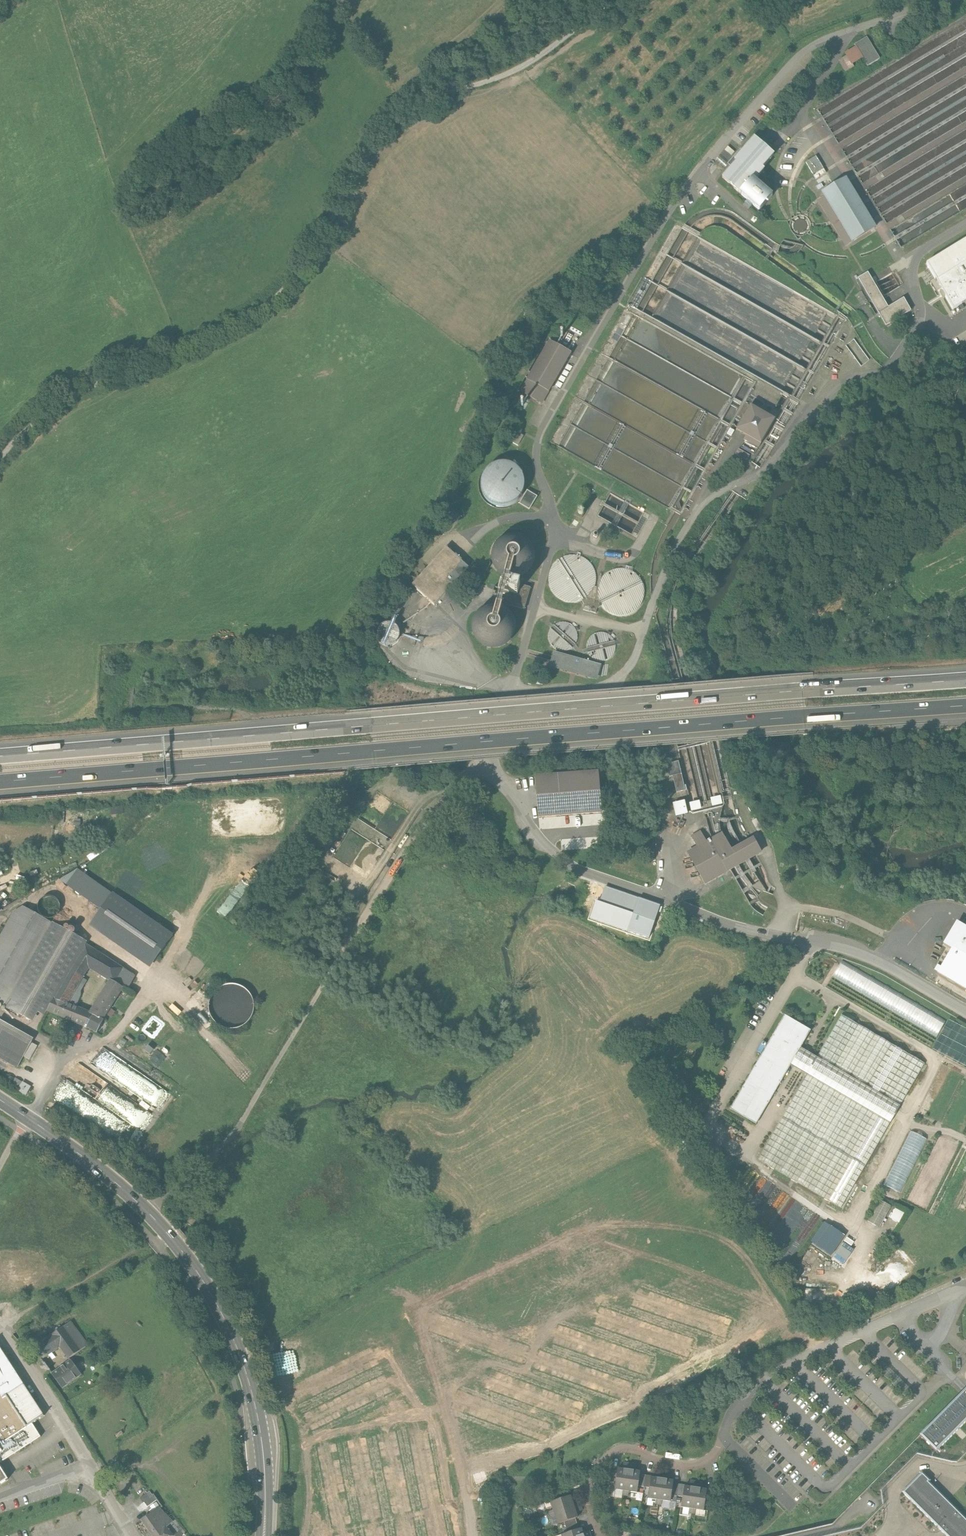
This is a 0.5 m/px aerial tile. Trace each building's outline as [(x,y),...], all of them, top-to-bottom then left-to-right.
[(867,65),(878,58),(865,37),(856,42),(858,45),(863,54),(861,56),(867,65)] [(854,67),(851,61),(861,56),(863,54),(858,45),(844,52),(846,55),(838,59),(845,72),(854,67)] [(775,194),(757,178),(767,168),(765,166),(776,153),(756,135),(735,158),(737,160),(724,175),(762,209),(775,194)] [(873,226),(843,178),(821,191),(823,194),(851,240),(873,226)] [(851,240),(823,194),(816,199),(844,244),(851,240)] [(926,263),(936,280),(939,278),(948,293),(945,295),(953,307),(965,299),(965,239),(926,263)] [(902,296),(887,305),(866,270),(856,276),(886,324),(910,309),(902,296)] [(861,290),(855,294),(861,305),(868,301),(861,290)] [(519,392),(541,405),(571,353),(549,340),(519,392)] [(752,406),(738,430),(746,435),(761,444),(763,445),(777,420),(752,406)] [(759,448),(761,444),(746,435),(744,440),(759,448)] [(517,503),(522,496),(524,491),(525,484),(522,473),(516,467),(509,464),(500,463),(493,465),(486,469),(482,476),(480,484),(480,491),(482,496),(487,502),(492,506),(500,508),(511,507),(517,503)] [(537,496),(527,490),(520,503),(529,509),(537,496)] [(522,577),(528,573),(534,564),(536,554),(534,546),(529,540),(521,535),(514,534),(503,536),(498,540),(492,549),(491,558),(492,564),(496,571),(501,575),(507,578),(512,579),(518,579),(522,577)] [(469,568),(446,547),(412,584),(435,605),(469,568)] [(583,599),(590,594),(593,588),(596,584),(596,576),(593,566),(588,559),(579,555),(572,554),(563,556),(556,561),(551,568),(549,576),(549,581),(551,586),(555,593),(564,600),(572,601),(583,599)] [(631,613),(638,608),(644,598),(645,590),(641,580),(636,574),(627,569),(620,568),(611,570),(604,575),(599,582),(597,590),(598,596),(599,600),(601,604),(603,607),(612,614),(620,615),(631,613)] [(512,579),(507,578),(506,582),(501,580),(498,589),(504,591),(499,607),(504,608),(505,603),(524,609),(530,587),(511,582),(512,579)] [(590,594),(583,599),(586,603),(584,610),(596,613),(597,606),(601,604),(599,600),(598,596),(597,590),(593,588),(590,594)] [(495,651),(504,648),(508,646),(513,640),(516,629),(515,621),(511,614),(504,608),(499,607),(490,606),(481,610),(474,616),(471,624),(471,633),(473,637),(477,644),(480,646),(487,650),(495,651)] [(572,652),(576,648),(581,641),(581,634),(579,627),(575,622),(570,618),(563,617),(562,617),(555,619),(550,622),(546,628),(544,635),(544,638),(545,643),(549,648),(554,652),(563,654),(572,652)] [(382,646),(384,647),(388,647),(392,647),(395,645),(398,641),(399,638),(399,634),(397,630),(396,628),(392,626),(390,625),(386,625),(383,625),(380,627),(378,630),(376,633),(376,638),(378,642),(379,644),(382,646)] [(611,665),(616,661),(620,653),(621,647),(619,639),(615,634),(609,631),(603,630),(602,630),(595,631),(589,635),(585,641),(584,647),(584,650),(585,655),(588,661),(596,666),(601,666),(611,665)] [(563,654),(554,652),(550,669),(597,681),(601,666),(596,666),(588,661),(585,655),(584,650),(576,648),(572,652),(563,654)] [(679,761),(667,764),(670,776),(673,776),(677,792),(686,790),(679,761)] [(536,777),(539,817),(600,812),(597,772),(536,777)] [(688,799),(674,802),(677,816),(725,806),(722,792),(703,796),(704,798),(688,802),(688,799)] [(713,830),(715,835),(722,832),(720,827),(713,830)] [(731,850),(721,833),(715,837),(706,842),(700,832),(692,836),(698,847),(688,852),(705,883),(733,867),(750,858),(760,852),(752,838),(741,845),(731,850)] [(261,857),(217,907),(226,914),(270,865),(261,857)] [(361,877),(349,869),(343,879),(355,887),(361,877)] [(172,936),(77,870),(61,879),(60,881),(101,910),(90,926),(150,968),(172,936)] [(659,906),(605,888),(600,903),(596,902),(590,919),(648,938),(659,906)] [(45,897),(42,899),(39,902),(38,906),(38,910),(39,913),(42,916),(45,918),(49,919),(53,919),(56,918),(59,915),(61,912),(62,908),(61,904),(60,900),(57,897),(53,896),(49,895),(45,897)] [(23,907),(10,920),(0,937),(0,1004),(6,1007),(53,924),(23,907)] [(53,924),(6,1007),(31,1021),(36,1011),(44,1016),(48,1011),(55,998),(85,945),(86,943),(53,924)] [(957,924),(944,946),(952,950),(942,968),(939,966),(936,971),(965,989),(965,929),(957,924)] [(89,968),(111,982),(114,984),(115,983),(123,969),(93,949),(85,945),(55,998),(68,1004),(89,968)] [(946,1021),(842,961),(832,978),(936,1037),(946,1021)] [(134,976),(123,969),(115,983),(123,988),(126,990),(134,976)] [(111,982),(91,1014),(102,1020),(123,988),(115,983),(114,984),(111,982)] [(220,983),(207,1018),(244,1032),(258,997),(220,983)] [(68,1004),(55,998),(48,1011),(85,1026),(91,1014),(68,1004)] [(103,1021),(102,1020),(91,1014),(85,1026),(97,1033),(103,1021)] [(784,1016),(730,1109),(756,1124),(790,1065),(800,1048),(810,1031),(784,1016)] [(800,1048),(790,1065),(807,1075),(758,1160),(841,1208),(924,1064),(841,1016),(817,1058),(800,1048)] [(17,1070),(34,1042),(0,1023),(0,1060),(17,1070)] [(25,1083),(15,1076),(12,1081),(22,1087),(25,1083)] [(900,1193),(927,1139),(910,1131),(883,1185),(900,1193)] [(880,1228),(891,1206),(879,1200),(868,1222),(880,1228)] [(904,1214),(895,1209),(889,1218),(898,1223),(904,1214)] [(33,1348),(41,1360),(60,1347),(68,1359),(88,1345),(71,1322),(37,1345),(33,1348)] [(41,1437),(32,1424),(44,1416),(0,1349),(0,1463),(41,1437)] [(81,1374),(71,1360),(52,1375),(62,1388),(81,1374)] [(921,1436),(938,1451),(965,1422),(965,1392),(921,1436)] [(8,1479),(0,1467),(0,1484),(8,1479)] [(627,1497),(631,1470),(619,1468),(615,1495),(627,1497)] [(631,1470),(627,1497),(638,1499),(642,1471),(631,1470)] [(920,1476),(905,1493),(945,1535),(965,1535),(965,1520),(920,1476)] [(661,1506),(664,1479),(653,1477),(649,1504),(661,1506)] [(664,1479),(661,1506),(672,1507),(676,1480),(664,1479)] [(694,1515),(698,1488),(687,1486),(683,1513),(694,1515)] [(698,1488),(694,1515),(705,1516),(709,1489),(698,1488)] [(149,1491),(140,1498),(143,1503),(153,1496),(149,1491)] [(551,1503),(554,1514),(576,1507),(573,1496),(551,1503)] [(153,1497),(144,1503),(147,1508),(156,1502),(153,1497)] [(579,1518),(576,1507),(554,1514),(557,1524),(579,1518)] [(141,1521),(152,1535),(182,1535),(172,1522),(158,1508),(141,1521)] [(564,1535),(587,1535),(585,1528),(563,1535),(564,1535)]
